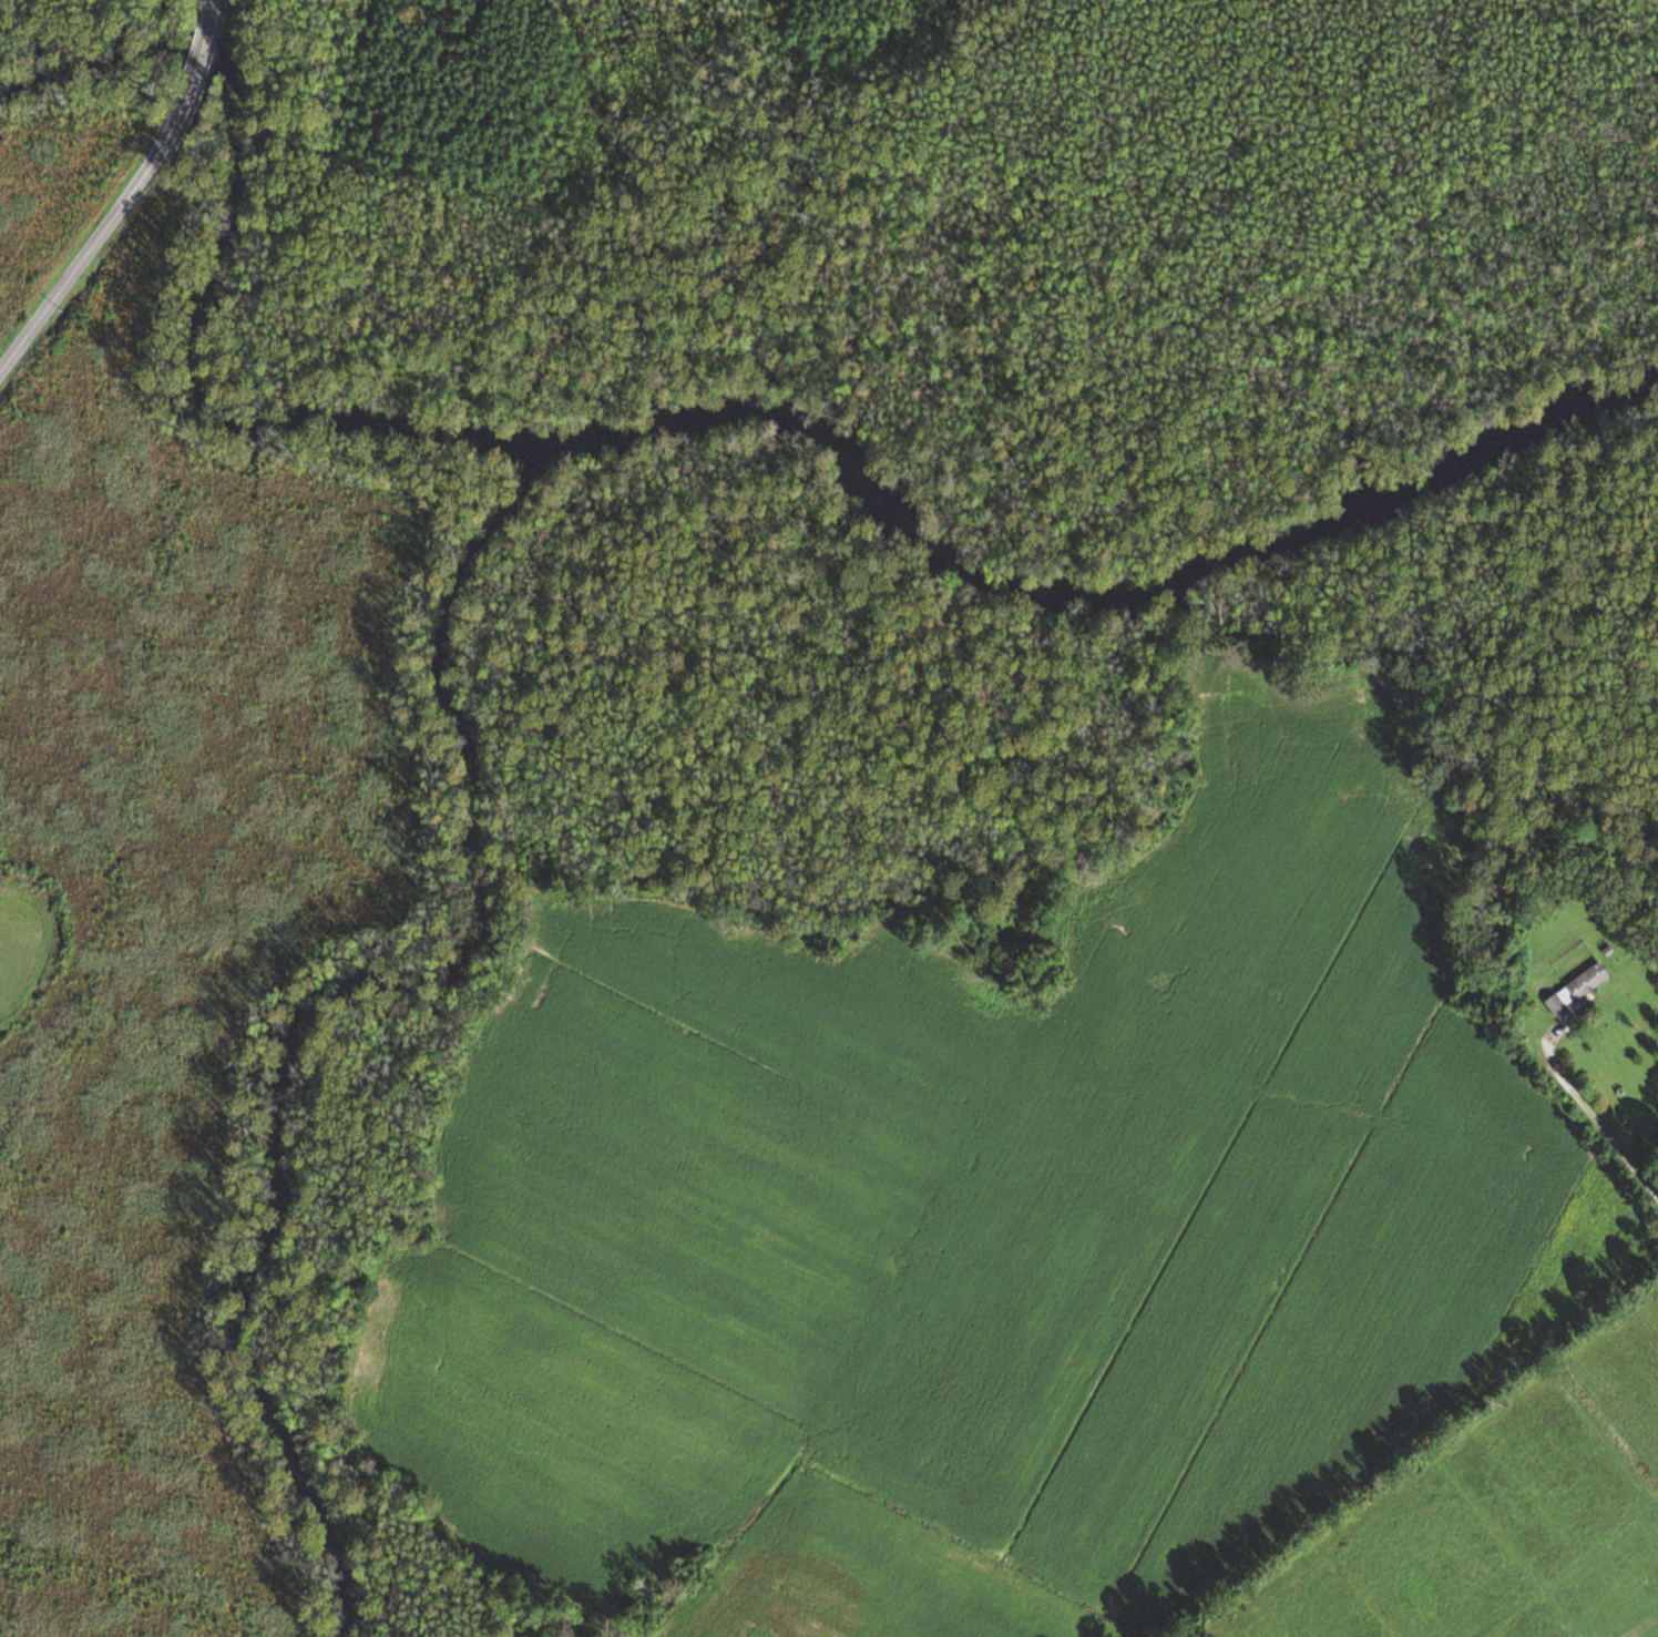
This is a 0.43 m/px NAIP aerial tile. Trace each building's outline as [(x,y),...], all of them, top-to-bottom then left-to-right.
[(1567,986),(1580,1001),(1612,975),(1599,959),(1567,986)] [(1556,1017),(1568,1009),(1558,993),(1545,1001),(1556,1017)]
